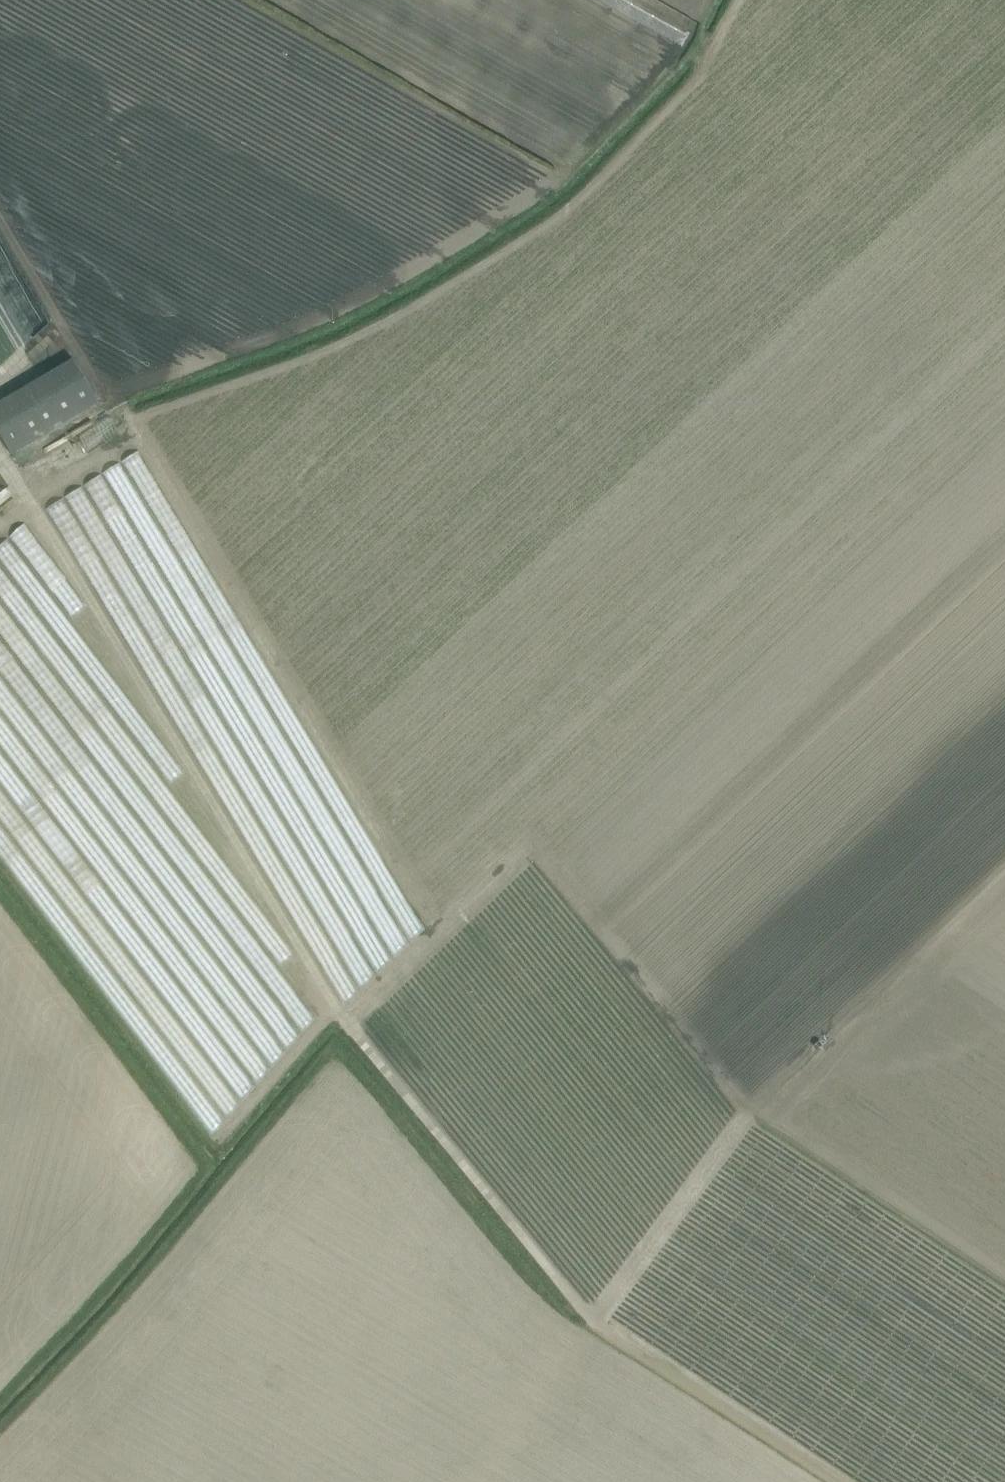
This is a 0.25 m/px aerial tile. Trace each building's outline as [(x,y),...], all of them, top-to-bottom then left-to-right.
[(11,455),(98,403),(71,357),(0,399),(0,437),(11,455)] [(18,493),(0,476),(0,511),(18,493)]
